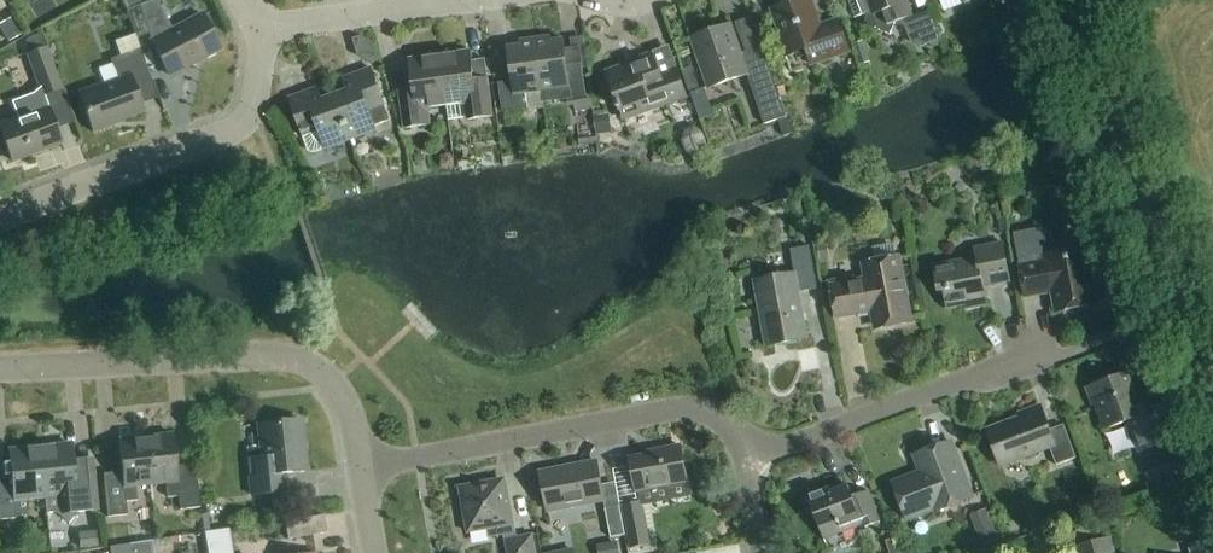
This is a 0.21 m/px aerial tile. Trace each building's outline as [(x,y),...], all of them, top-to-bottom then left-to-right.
[(126,9),(136,5),(134,0),(123,0),(126,9)] [(173,30),(156,0),(155,0),(140,6),(126,11),(136,39),(150,34),(153,41),(151,42),(170,77),(220,50),(202,15),(173,30)] [(796,54),(798,60),(809,56),(812,66),(850,52),(839,21),(821,27),(812,0),(803,0),(772,11),(782,40),(780,41),(786,57),(796,54)] [(896,24),(913,18),(906,0),(849,0),(856,19),(865,16),(869,17),(865,26),(890,37),(896,24)] [(942,37),(932,9),(913,16),(922,44),(942,37)] [(25,30),(15,14),(0,23),(0,46),(25,30)] [(764,85),(771,104),(759,108),(766,130),(788,123),(781,100),(762,47),(742,55),(731,25),(697,38),(702,50),(696,52),(709,89),(747,75),(752,90),(764,85)] [(25,45),(28,55),(46,48),(41,35),(27,40),(25,45)] [(115,42),(120,55),(138,49),(133,35),(115,42)] [(563,100),(574,99),(575,111),(594,108),(592,96),(587,97),(582,59),(567,61),(564,41),(551,42),(551,38),(536,39),(543,92),(561,89),(563,100)] [(503,113),(529,110),(543,108),(541,92),(543,92),(536,39),(521,42),(521,46),(509,48),(514,82),(499,84),(503,113)] [(867,59),(861,43),(853,46),(858,62),(867,59)] [(44,96),(61,90),(46,49),(28,56),(40,89),(34,94),(13,102),(19,117),(0,124),(0,130),(12,162),(62,144),(44,96)] [(134,87),(151,81),(140,50),(111,60),(118,81),(102,87),(102,85),(79,94),(93,132),(114,125),(113,123),(144,112),(134,87)] [(440,57),(447,106),(466,104),(468,121),(493,117),(489,85),(475,87),(471,53),(440,57)] [(634,63),(607,73),(625,121),(687,99),(677,69),(660,75),(653,54),(633,61),(634,63)] [(429,109),(447,106),(440,57),(411,61),(415,95),(400,97),(405,129),(431,126),(429,109)] [(700,90),(691,67),(682,70),(690,93),(700,90)] [(376,131),(375,128),(391,122),(372,69),(344,79),(349,92),(335,97),(351,140),(376,131)] [(290,99),(304,138),(305,138),(310,151),(314,153),(326,149),(351,140),(335,97),(322,101),(318,89),(290,99)] [(705,90),(691,95),(696,109),(710,104),(705,90)] [(609,110),(594,112),(597,132),(597,135),(613,133),(609,110)] [(597,132),(579,134),(580,146),(599,144),(597,135),(597,132)] [(980,176),(997,168),(989,152),(973,160),(980,176)] [(1105,222),(1100,237),(1113,241),(1114,237),(1118,226),(1108,223),(1105,222)] [(817,245),(820,263),(830,261),(827,243),(817,245)] [(983,287),(1011,282),(1003,244),(975,249),(977,259),(934,267),(939,293),(945,292),(948,309),(966,305),(967,309),(987,306),(983,287)] [(800,293),(818,290),(810,247),(791,251),(796,275),(755,282),(767,347),(808,339),(800,293)] [(1056,313),(1098,305),(1088,248),(1045,256),(1046,260),(1020,265),(1026,299),(1052,294),(1056,313)] [(875,327),(912,320),(901,258),(863,265),(866,279),(832,286),(838,319),(872,313),(875,327)] [(1169,443),(1155,404),(1145,408),(1132,373),(1087,389),(1093,406),(1096,405),(1105,430),(1128,422),(1138,453),(1158,447),(1169,443)] [(1057,466),(1077,459),(1065,426),(1050,431),(1040,406),(1019,414),(1021,419),(988,431),(1001,467),(1050,448),(1057,466)] [(283,475),(304,473),(299,420),(261,424),(264,458),(250,459),(252,477),(249,478),(251,496),(285,493),(283,475)] [(146,438),(151,486),(166,484),(167,499),(179,497),(180,510),(200,508),(196,474),(177,476),(173,435),(146,438)] [(136,487),(151,486),(146,438),(119,440),(123,482),(104,484),(107,518),(127,516),(126,503),(137,502),(136,487)] [(937,512),(973,498),(951,443),(915,457),(922,473),(894,484),(907,520),(935,509),(937,512)] [(69,524),(78,513),(95,511),(91,469),(74,471),(72,445),(40,449),(45,497),(44,497),(46,514),(56,513),(69,524)] [(637,493),(688,483),(681,447),(659,451),(660,454),(631,459),(637,493)] [(44,497),(45,497),(40,449),(9,452),(11,477),(0,478),(0,521),(16,519),(15,514),(29,512),(28,499),(44,497)] [(549,512),(605,501),(597,462),(541,473),(549,512)] [(506,536),(509,552),(536,552),(533,536),(517,539),(507,488),(497,481),(460,488),(469,533),(487,530),(489,539),(506,536)] [(864,529),(881,523),(869,492),(853,498),(849,486),(832,492),(830,489),(803,499),(810,515),(814,514),(824,540),(863,526),(864,529)] [(632,549),(651,545),(642,503),(623,506),(632,549)] [(611,539),(626,536),(621,507),(606,510),(611,539)] [(288,540),(327,534),(324,516),(285,523),(288,540)] [(979,528),(986,547),(1001,542),(994,523),(979,528)] [(229,530),(205,534),(208,552),(232,552),(229,530)] [(95,531),(78,533),(80,550),(97,548),(95,531)] [(1188,546),(1190,552),(1212,552),(1212,538),(1188,546)] [(1110,540),(1093,545),(1096,552),(1113,552),(1110,540)] [(150,542),(128,545),(130,552),(152,552),(150,542)] [(598,546),(599,552),(620,552),(618,543),(598,546)]
